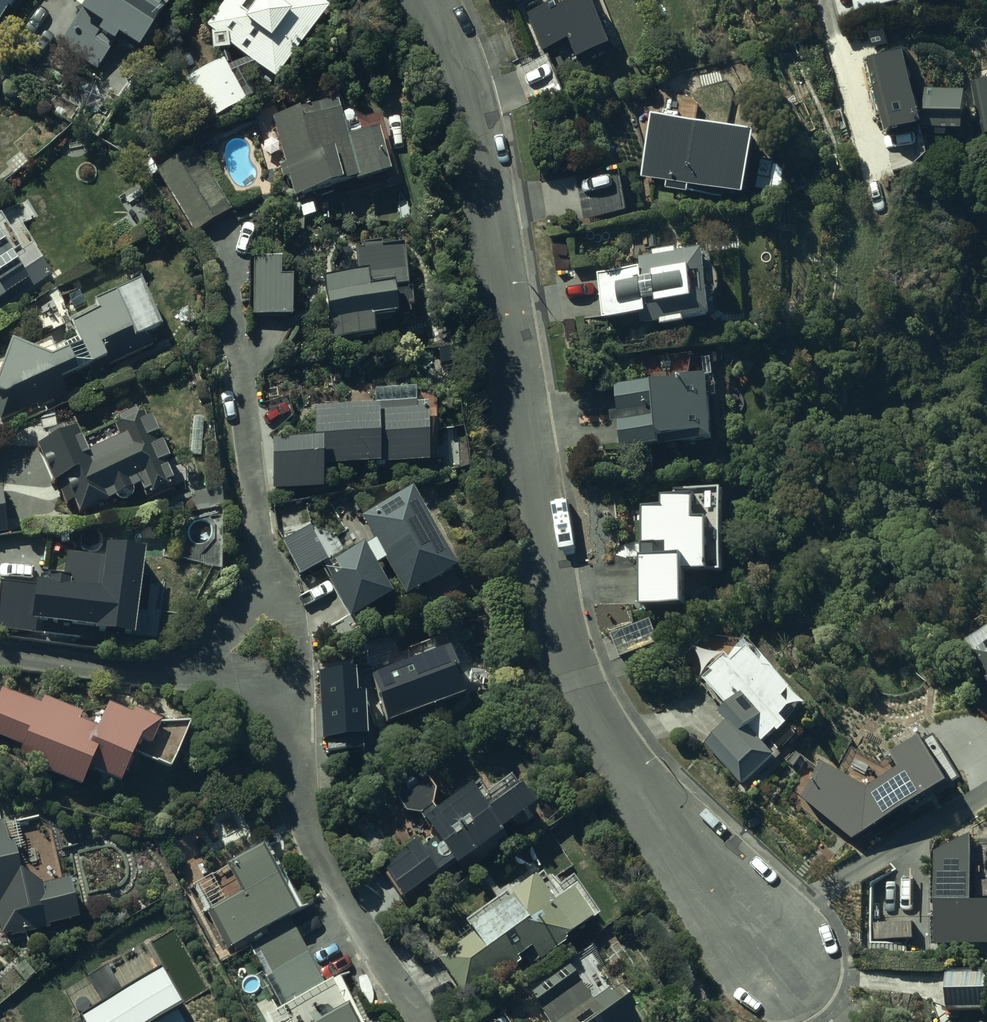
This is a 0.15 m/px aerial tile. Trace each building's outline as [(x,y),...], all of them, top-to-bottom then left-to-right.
[(17,0),(0,0),(0,25),(17,0)] [(75,1),(87,8),(54,58),(89,81),(110,49),(114,51),(119,44),(137,56),(140,51),(145,55),(158,33),(152,30),(172,0),(76,0),(75,1)] [(310,0),(227,0),(205,30),(212,34),(212,55),(221,55),(222,63),(182,85),(203,127),(247,105),(244,97),(254,93),(248,76),(259,72),(276,84),(329,15),(310,0)] [(855,13),(914,2),(924,0),(852,0),(855,13)] [(879,146),(924,137),(968,143),(970,125),(978,157),(984,155),(983,150),(986,149),(986,75),(962,79),(964,89),(923,85),(912,41),(856,52),(879,146)] [(341,103),(271,121),(284,166),(279,168),(283,182),(289,181),(294,199),(355,184),(356,187),(390,178),(389,175),(396,173),(382,118),(348,127),(341,103)] [(756,138),(651,118),(638,181),(744,201),(756,138)] [(195,151),(159,173),(194,234),(230,213),(195,151)] [(618,174),(541,182),(546,223),(623,213),(618,174)] [(61,276),(36,239),(14,254),(0,233),(0,316),(61,276)] [(358,277),(324,279),(329,344),(371,341),(369,322),(406,319),(405,314),(410,313),(408,294),(405,295),(402,249),(381,251),(381,245),(363,247),(364,252),(356,253),(358,277)] [(642,273),(597,276),(601,322),(637,319),(638,327),(660,325),(660,331),(683,330),(682,324),(708,322),(703,255),(676,257),(676,254),(652,256),(652,261),(641,262),(642,273)] [(281,261),(255,260),(254,318),(293,318),(293,279),(281,279),(281,261)] [(76,341),(54,350),(52,344),(25,355),(21,346),(17,347),(11,345),(11,350),(0,354),(0,422),(36,407),(37,409),(66,397),(60,382),(105,363),(100,350),(132,337),(135,345),(161,334),(141,286),(93,307),(98,318),(71,329),(76,341)] [(705,378),(615,387),(616,413),(611,413),(611,425),(618,425),(618,450),(658,450),(658,444),(711,443),(705,378)] [(316,442),(270,443),(270,492),(319,493),(319,466),(426,468),(426,460),(430,460),(431,393),(355,392),(355,409),(317,409),(316,442)] [(50,445),(39,451),(53,488),(57,487),(66,510),(73,507),(78,519),(141,494),(144,501),(173,489),(164,467),(172,464),(166,449),(160,451),(150,425),(146,426),(143,418),(136,420),(134,415),(113,423),(116,430),(114,431),(119,444),(88,456),(76,427),(47,439),(50,445)] [(660,511),(640,510),(638,607),(681,608),(681,575),(721,576),(723,490),(674,489),(674,497),(661,496),(660,511)] [(327,573),(323,575),(347,622),(388,601),(372,570),(382,565),(399,600),(452,573),(411,493),(358,520),(371,544),(333,563),(338,574),(329,579),(327,573)] [(966,643),(986,681),(986,622),(985,621),(973,625),(971,639),(966,643)] [(745,638),(701,680),(725,706),(717,713),(727,724),(705,744),(743,785),(773,757),(762,744),(773,734),(776,737),(770,743),(779,752),(796,736),(786,726),(808,706),(745,638)] [(16,762),(84,792),(91,776),(121,790),(135,758),(168,773),(191,728),(162,729),(134,718),(133,721),(107,711),(97,735),(79,728),(82,719),(42,703),(40,709),(0,693),(0,739),(22,748),(16,762)] [(412,847),(380,870),(407,908),(441,884),(436,877),(449,867),(458,879),(502,848),(496,839),(505,833),(506,833),(507,834),(508,834),(509,835),(510,835),(511,835),(512,836),(513,836),(514,836),(516,836),(517,836),(518,835),(519,835),(520,835),(521,834),(522,834),(523,833),(524,832),(525,831),(526,830),(526,829),(527,828),(528,827),(528,826),(528,825),(529,824),(529,823),(529,822),(529,821),(529,820),(529,819),(528,818),(528,817),(528,815),(535,810),(525,798),(519,799),(507,781),(487,795),(479,783),(432,816),(429,811),(432,798),(426,786),(411,781),(399,787),(395,802),(402,812),(406,815),(419,817),(424,822),(422,826),(425,834),(438,852),(433,855),(419,856),(412,847)] [(16,824),(9,804),(0,805),(0,818),(1,824),(0,825),(0,923),(4,942),(51,932),(50,930),(76,924),(67,881),(60,883),(48,828),(39,821),(16,824)] [(251,950),(281,1008),(268,1015),(272,1021),(361,1021),(340,981),(326,988),(293,923),(305,917),(270,848),(225,871),(240,900),(204,918),(227,962),(251,950)] [(469,940),(436,964),(461,998),(525,952),(536,966),(563,947),(560,944),(592,921),(572,892),(560,900),(542,875),(463,931),(469,940)] [(613,995),(604,1002),(576,964),(527,1000),(543,1021),(633,1021),(613,995)] [(947,975),(946,1017),(986,1018),(986,976),(947,975)]
